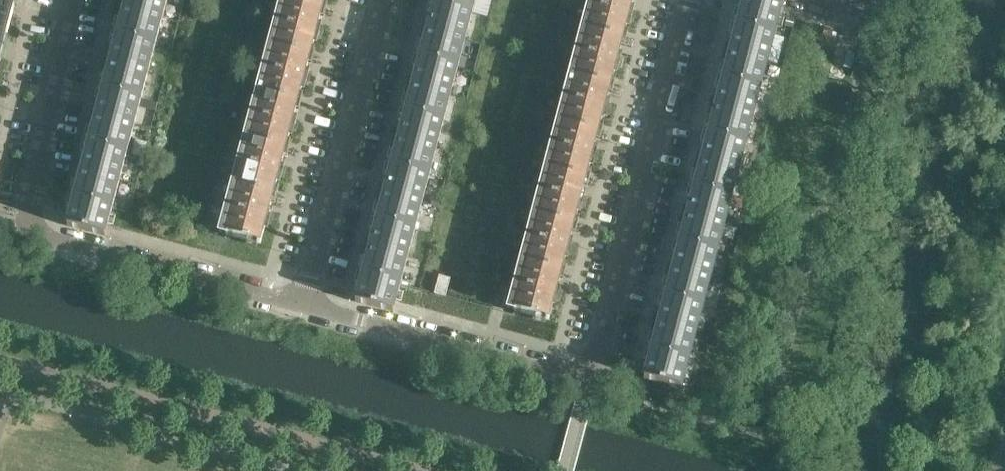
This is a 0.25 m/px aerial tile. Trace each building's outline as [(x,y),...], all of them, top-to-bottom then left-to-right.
[(17,0),(0,0),(0,20),(11,23),(17,0)] [(167,0),(128,0),(126,8),(162,18),(167,0)] [(325,0),(288,0),(288,1),(322,10),(325,0)] [(475,0),(434,0),(432,8),(434,9),(429,31),(465,40),(475,0)] [(630,12),(633,0),(597,0),(588,31),(622,40),(630,12)] [(783,0),(745,0),(743,5),(740,20),(738,19),(735,30),(737,30),(731,53),(767,62),(783,0)] [(310,57),(318,28),(322,10),(288,1),(276,48),(310,57)] [(148,72),(162,18),(126,8),(121,30),(118,30),(116,40),(118,41),(112,62),(148,72)] [(11,23),(0,20),(0,63),(11,23)] [(450,94),(465,40),(429,31),(423,52),(421,51),(418,62),(420,63),(414,85),(450,94)] [(610,87),(618,58),(622,40),(588,31),(576,78),(610,87)] [(298,103),(305,74),(310,57),(276,48),(264,94),(298,103)] [(753,116),(767,62),(731,53),(725,74),(723,73),(720,84),(723,85),(717,107),(753,116)] [(134,126),(148,72),(112,62),(106,84),(104,84),(101,95),(103,95),(98,117),(134,126)] [(834,155),(851,76),(827,71),(809,150),(834,155)] [(598,133),(606,104),(610,87),(576,78),(564,124),(598,133)] [(436,148),(450,94),(414,85),(409,106),(406,106),(404,116),(406,117),(400,139),(436,148)] [(285,149),(293,121),(298,103),(264,94),(251,141),(285,149)] [(738,170),(753,116),(717,107),(711,128),(709,127),(706,138),(708,139),(702,161),(738,170)] [(119,180),(134,126),(98,117),(92,139),(90,138),(87,149),(89,149),(83,171),(119,180)] [(586,179),(593,151),(598,133),(564,124),(552,170),(586,179)] [(422,202),(436,148),(400,139),(394,160),(392,160),(389,171),(391,171),(386,193),(422,202)] [(273,196),(281,167),(285,149),(251,141),(239,187),(273,196)] [(724,224),(738,170),(702,161),(697,182),(695,182),(692,192),(694,193),(688,215),(724,224)] [(573,226),(581,197),(586,179),(552,170),(539,217),(573,226)] [(105,235),(119,180),(83,171),(78,193),(75,192),(73,203),(75,203),(72,215),(69,226),(105,235)] [(261,243),(268,214),(273,196),(239,187),(226,234),(261,243)] [(407,256),(422,202),(386,193),(380,215),(378,214),(375,225),(377,225),(371,247),(407,256)] [(710,279),(724,224),(688,215),(682,236),(680,236),(677,247),(680,247),(674,269),(710,279)] [(561,272),(569,244),(573,226),(539,217),(527,263),(561,272)] [(393,311),(407,256),(371,247),(366,269),(364,268),(361,279),(363,279),(360,291),(357,302),(393,311)] [(549,319),(556,290),(561,272),(527,263),(514,311),(549,319)] [(695,333),(710,279),(674,269),(668,291),(666,290),(663,301),(665,301),(660,323),(695,333)] [(450,278),(438,275),(433,294),(445,297),(450,278)] [(681,388),(695,333),(660,323),(654,345),(652,344),(649,355),(651,355),(645,378),(681,388)]
